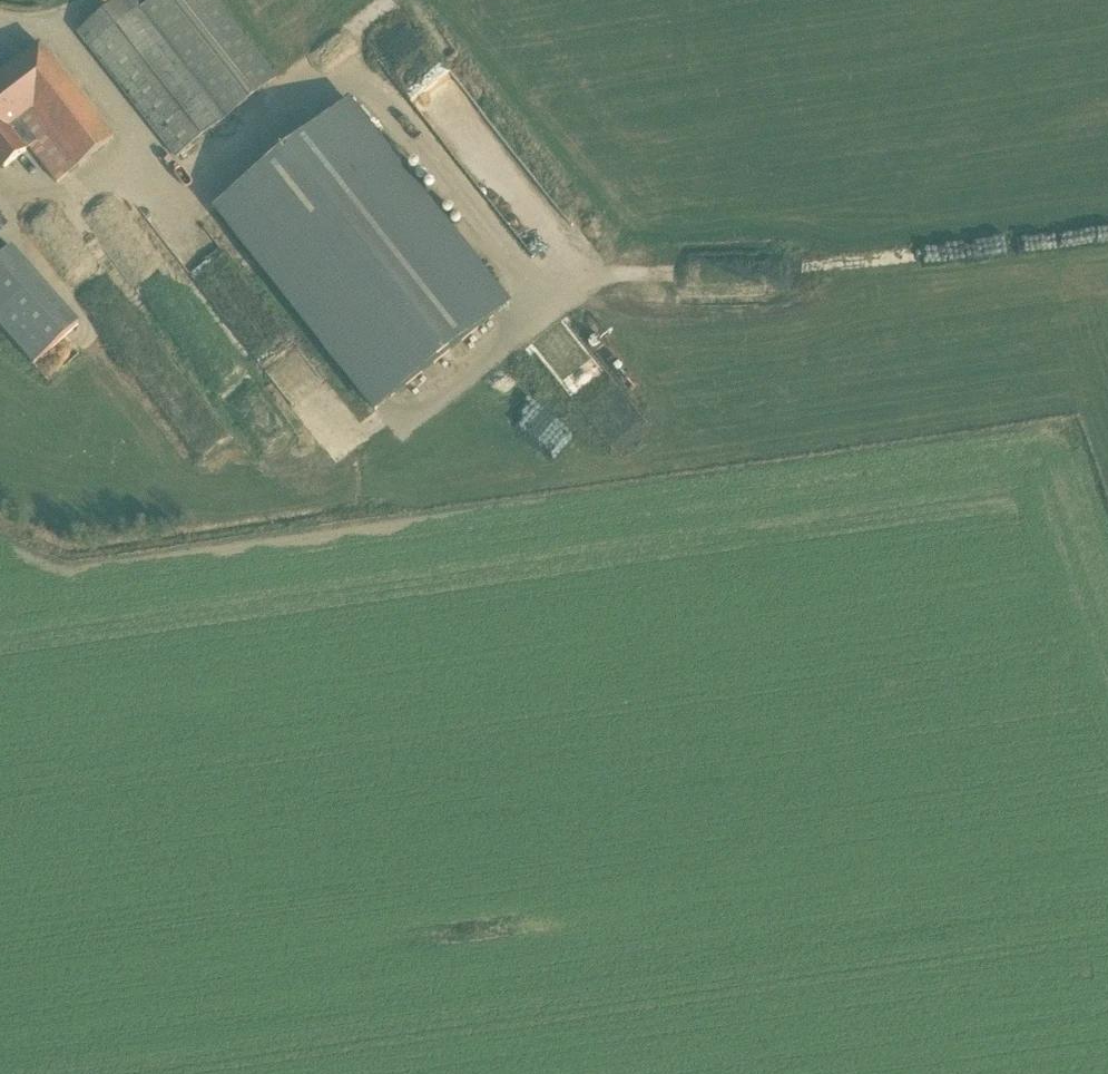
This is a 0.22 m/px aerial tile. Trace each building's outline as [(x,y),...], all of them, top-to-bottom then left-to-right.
[(133,0),(117,0),(78,31),(177,157),(277,79),(215,0),(149,0),(139,8),(133,0)] [(0,75),(0,164),(4,168),(31,148),(58,183),(115,139),(40,44),(0,75)] [(348,102),(215,207),(376,410),(509,305),(348,102)] [(9,223),(0,212),(0,232),(9,223)] [(11,245),(0,255),(0,327),(32,364),(79,323),(11,245)]
